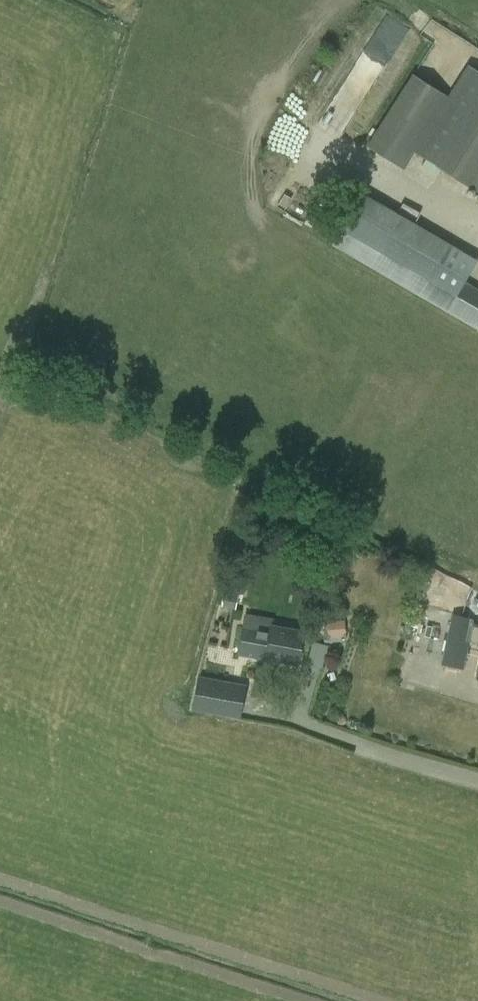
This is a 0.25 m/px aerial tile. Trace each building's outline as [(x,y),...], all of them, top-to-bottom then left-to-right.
[(423,32),(402,16),(364,67),(384,82),(423,32)] [(466,64),(447,96),(413,152),(477,192),(477,72),(466,64)] [(413,152),(447,96),(411,74),(368,145),(404,168),(413,152)] [(309,155),(316,134),(288,124),(280,146),(309,155)] [(441,169),(426,159),(421,166),(436,176),(441,169)] [(477,328),(477,290),(465,283),(477,259),(359,191),(337,228),(329,244),(433,305),(434,303),(477,328)] [(421,603),(454,610),(460,584),(427,576),(421,603)] [(224,593),(222,605),(235,608),(237,596),(224,593)] [(447,644),(443,663),(462,667),(467,648),(468,641),(477,644),(477,621),(453,616),(447,644)] [(239,653),(277,660),(297,664),(303,632),(283,629),(271,626),(270,632),(244,627),(239,653)] [(325,627),(325,639),(344,638),(343,626),(325,627)] [(192,709),(239,718),(243,696),(246,684),(198,676),(192,709)]
